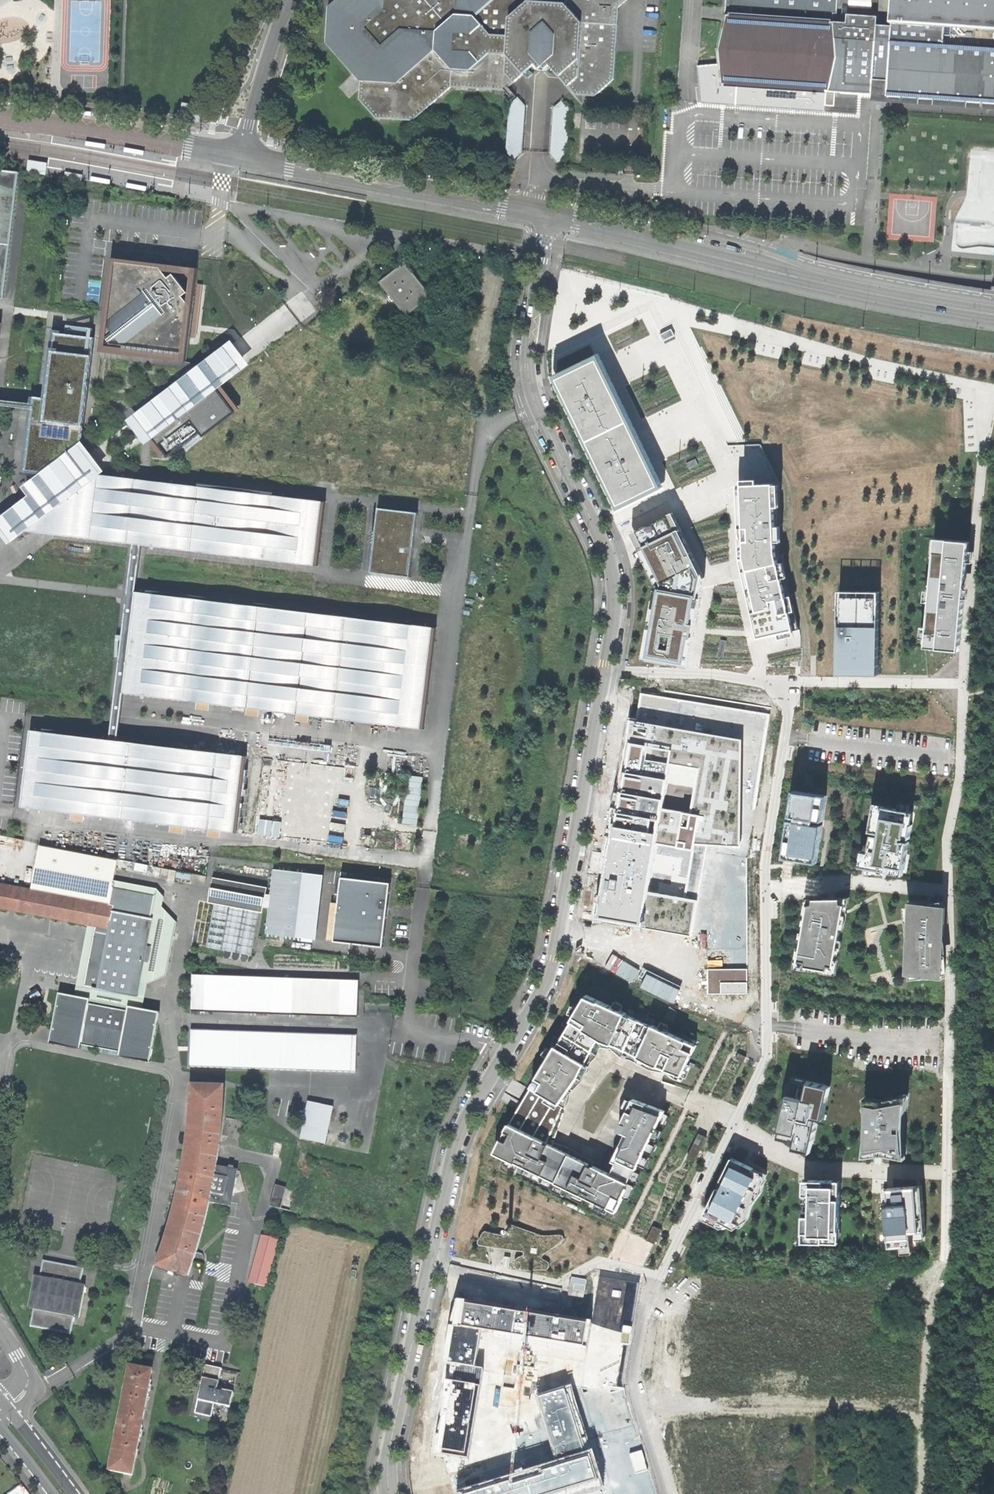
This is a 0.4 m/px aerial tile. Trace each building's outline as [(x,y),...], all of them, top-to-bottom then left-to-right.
[(505,90),(533,65),(538,69),(542,70),(546,70),(550,66),(576,94),(595,96),(614,79),(618,7),(626,0),(567,0),(564,3),(529,0),(528,0),(336,0),(329,6),(327,42),(361,81),(359,99),(376,118),(413,120),(451,87),(505,90)] [(993,106),(993,0),(892,0),(890,25),(877,25),(878,17),(847,15),(846,23),(832,22),(833,13),(837,13),(838,0),(726,0),(725,14),(724,14),(723,15),(724,16),(717,48),(716,48),(715,50),(717,50),(719,65),(699,67),(703,103),(773,107),(773,104),(790,105),(789,109),(825,111),(825,105),(835,105),(836,91),(872,94),(873,79),(889,80),(887,99),(993,106)] [(515,157),(524,150),(528,104),(519,95),(512,101),(508,149),(515,157)] [(560,161),(569,153),(572,107),(564,98),(556,106),(553,152),(560,161)] [(45,174),(46,167),(28,163),(27,171),(45,174)] [(4,298),(20,171),(0,168),(0,297),(4,298)] [(83,173),(66,170),(65,177),(82,180),(83,173)] [(993,252),(993,227),(955,229),(956,253),(993,252)] [(180,357),(181,352),(184,352),(190,306),(182,296),(187,292),(180,284),(172,273),(167,277),(159,267),(112,261),(106,320),(104,333),(111,342),(122,344),(121,350),(180,357)] [(405,262),(380,282),(407,315),(432,296),(405,262)] [(22,474),(38,476),(81,443),(95,328),(67,325),(66,330),(54,329),(45,397),(32,395),(22,474)] [(672,329),(660,335),(664,341),(675,336),(672,329)] [(166,455),(198,430),(201,434),(231,411),(215,389),(248,364),(230,340),(126,420),(144,443),(152,437),(166,455)] [(599,354),(553,377),(619,511),(665,488),(648,453),(619,395),(599,354)] [(10,544),(25,532),(102,474),(106,471),(83,442),(81,443),(38,476),(23,487),(30,496),(0,519),(0,532),(10,544)] [(696,459),(687,463),(690,469),(699,464),(696,459)] [(130,543),(139,544),(313,564),(320,499),(102,474),(25,532),(130,543)] [(743,485),(738,485),(740,521),(741,557),(752,609),(759,639),(764,637),(800,629),(783,552),(780,484),(743,485)] [(417,512),(378,507),(372,572),(409,576),(415,531),(417,512)] [(674,512),(631,533),(657,584),(643,659),(690,667),(697,629),(706,578),(693,552),(674,512)] [(935,539),(925,648),(960,651),(965,593),(968,562),(973,563),(974,552),(969,551),(970,542),(935,539)] [(134,591),(139,544),(130,543),(107,737),(116,738),(121,693),(134,591)] [(134,591),(121,693),(422,729),(435,627),(134,591)] [(840,591),(839,674),(843,675),(879,675),(880,592),(840,591)] [(721,639),(718,656),(724,658),(727,641),(721,639)] [(597,917),(693,935),(698,899),(686,896),(696,843),(742,845),(743,739),(631,720),(597,917)] [(243,753),(116,738),(107,737),(29,728),(18,811),(233,837),(243,753)] [(399,825),(418,827),(422,777),(404,775),(399,825)] [(784,852),(783,858),(817,863),(822,825),(815,824),(815,822),(816,820),(823,821),(826,796),(794,791),(790,816),(797,817),(796,821),(789,820),(784,852)] [(867,868),(865,875),(886,877),(887,872),(903,875),(905,869),(909,841),(902,840),(902,837),(910,839),(912,825),(907,824),(910,805),(899,803),(898,809),(881,806),(879,817),(874,816),(871,832),(881,833),(880,835),(880,836),(872,835),(867,868)] [(260,833),(283,837),(286,821),(263,817),(260,833)] [(129,859),(39,843),(30,888),(0,883),(0,906),(96,924),(85,983),(93,984),(92,987),(136,995),(137,993),(134,992),(140,958),(143,944),(152,892),(149,891),(149,893),(110,886),(116,858),(129,859)] [(266,933),(316,939),(324,875),(274,869),(266,933)] [(205,946),(249,955),(257,910),(261,911),(265,886),(211,876),(209,887),(214,888),(212,901),(213,901),(205,946)] [(342,877),(334,941),(383,946),(387,912),(390,883),(342,877)] [(798,946),(794,968),(836,975),(841,949),(838,948),(841,928),(845,928),(847,914),(844,913),(844,912),(845,905),(848,906),(850,897),(839,897),(839,899),(816,899),(816,898),(806,898),(800,933),(804,933),(801,947),(798,946)] [(909,934),(904,934),(905,947),(910,947),(910,979),(945,978),(944,910),(943,901),(909,902),(909,920),(909,934)] [(359,980),(193,974),(191,1010),(357,1016),(359,980)] [(117,1055),(148,1060),(158,1009),(127,1003),(126,1008),(87,1001),(88,996),(57,990),(47,1042),(79,1048),(79,1044),(118,1051),(117,1055)] [(505,1130),(495,1153),(507,1158),(508,1159),(506,1164),(517,1169),(519,1164),(521,1165),(518,1172),(521,1173),(524,1167),(527,1168),(523,1175),(532,1179),(535,1172),(542,1176),(539,1182),(542,1184),(543,1182),(551,1186),(554,1181),(557,1183),(554,1190),(563,1194),(566,1187),(576,1192),(573,1199),(579,1201),(580,1202),(582,1203),(585,1196),(597,1202),(595,1207),(603,1211),(602,1213),(605,1214),(609,1208),(617,1212),(623,1198),(629,1201),(630,1198),(625,1195),(627,1192),(633,1195),(637,1185),(631,1182),(637,1184),(638,1181),(633,1179),(634,1176),(640,1178),(644,1171),(638,1168),(641,1163),(647,1166),(652,1157),(650,1157),(651,1156),(645,1153),(647,1150),(654,1153),(658,1144),(657,1144),(658,1141),(652,1139),(654,1136),(661,1139),(665,1130),(663,1130),(665,1127),(660,1124),(660,1123),(667,1126),(670,1120),(663,1117),(666,1110),(634,1098),(625,1117),(626,1118),(625,1121),(623,1121),(621,1125),(619,1129),(624,1131),(625,1130),(628,1132),(614,1160),(617,1162),(612,1173),(595,1165),(593,1159),(587,1157),(573,1148),(555,1141),(554,1145),(567,1107),(572,1090),(590,1070),(596,1053),(604,1045),(611,1050),(625,1054),(640,1064),(666,1071),(672,1077),(683,1080),(690,1065),(688,1064),(697,1045),(587,994),(579,1008),(572,1006),(569,1013),(574,1016),(571,1020),(568,1017),(562,1024),(568,1029),(561,1040),(555,1037),(551,1045),(556,1046),(532,1087),(510,1124),(510,1123),(505,1130)] [(670,1007),(665,1017),(674,1021),(678,1012),(670,1007)] [(357,1037),(190,1031),(190,1066),(355,1072),(357,1037)] [(739,1053),(736,1058),(744,1062),(746,1056),(739,1053)] [(792,1077),(778,1138),(791,1141),(795,1142),(793,1149),(810,1153),(817,1124),(825,1126),(828,1111),(820,1109),(823,1098),(828,1099),(831,1086),(826,1085),(792,1077)] [(209,1202),(216,1167),(218,1147),(222,1119),(223,1089),(191,1087),(189,1118),(185,1151),(180,1178),(174,1209),(167,1232),(156,1267),(186,1278),(196,1252),(204,1226),(209,1202)] [(866,1129),(863,1157),(878,1155),(884,1154),(905,1158),(904,1132),(905,1114),(906,1108),(908,1095),(901,1097),(886,1099),(886,1101),(871,1099),(864,1097),(866,1109),(866,1117),(866,1129)] [(308,1103),(300,1139),(325,1144),(333,1108),(308,1103)] [(223,1135),(238,1138),(241,1121),(227,1118),(223,1135)] [(699,1133),(688,1157),(695,1161),(707,1137),(699,1133)] [(707,1211),(703,1219),(722,1228),(727,1225),(743,1226),(747,1212),(763,1191),(764,1179),(761,1178),(751,1173),(754,1168),(746,1164),(732,1157),(707,1210),(707,1211)] [(216,1167),(209,1202),(230,1206),(237,1171),(233,1170),(234,1167),(229,1166),(228,1169),(216,1167)] [(805,1180),(803,1237),(816,1237),(816,1242),(835,1243),(835,1228),(840,1228),(841,1183),(835,1183),(835,1180),(822,1180),(805,1180)] [(882,1203),(883,1215),(887,1215),(889,1247),(912,1246),(911,1232),(926,1231),(922,1185),(891,1188),(888,1188),(884,1189),(882,1203)] [(286,1189),(276,1186),(270,1206),(280,1208),(286,1189)] [(485,1230),(478,1244),(484,1245),(523,1251),(524,1251),(524,1252),(524,1253),(524,1254),(524,1255),(523,1255),(517,1257),(516,1258),(516,1259),(515,1259),(515,1260),(514,1261),(514,1262),(514,1263),(514,1264),(515,1265),(515,1266),(516,1267),(516,1268),(517,1269),(518,1269),(519,1270),(547,1269),(548,1269),(549,1268),(550,1267),(550,1266),(550,1265),(550,1264),(550,1263),(550,1262),(549,1261),(547,1260),(546,1259),(544,1258),(543,1257),(543,1256),(544,1256),(544,1255),(544,1254),(545,1254),(558,1244),(563,1241),(564,1240),(564,1239),(564,1238),(564,1237),(564,1236),(563,1235),(561,1234),(559,1234),(549,1235),(547,1235),(542,1234),(511,1223),(510,1223),(509,1224),(508,1224),(507,1224),(507,1225),(506,1226),(506,1227),(506,1228),(506,1229),(506,1230),(506,1231),(506,1232),(506,1233),(505,1233),(505,1234),(504,1234),(503,1234),(485,1230)] [(654,1225),(647,1240),(655,1244),(662,1230),(654,1225)] [(251,1282),(270,1287),(283,1238),(263,1233),(251,1282)] [(70,1333),(74,1316),(79,1317),(85,1287),(79,1286),(83,1269),(43,1261),(40,1279),(34,1278),(29,1308),(34,1309),(31,1326),(70,1333)] [(452,1367),(437,1457),(469,1462),(484,1372),(476,1370),(482,1333),(587,1350),(592,1323),(455,1300),(444,1366),(452,1367)] [(222,1369),(205,1366),(195,1415),(214,1418),(217,1405),(231,1408),(235,1392),(218,1389),(222,1369)] [(151,1371),(129,1367),(109,1471),(131,1475),(138,1440),(139,1440),(142,1427),(141,1426),(147,1394),(148,1395),(151,1381),(150,1381),(151,1371)] [(603,1488),(572,1389),(536,1400),(556,1465),(461,1493),(584,1493),(603,1488)]
